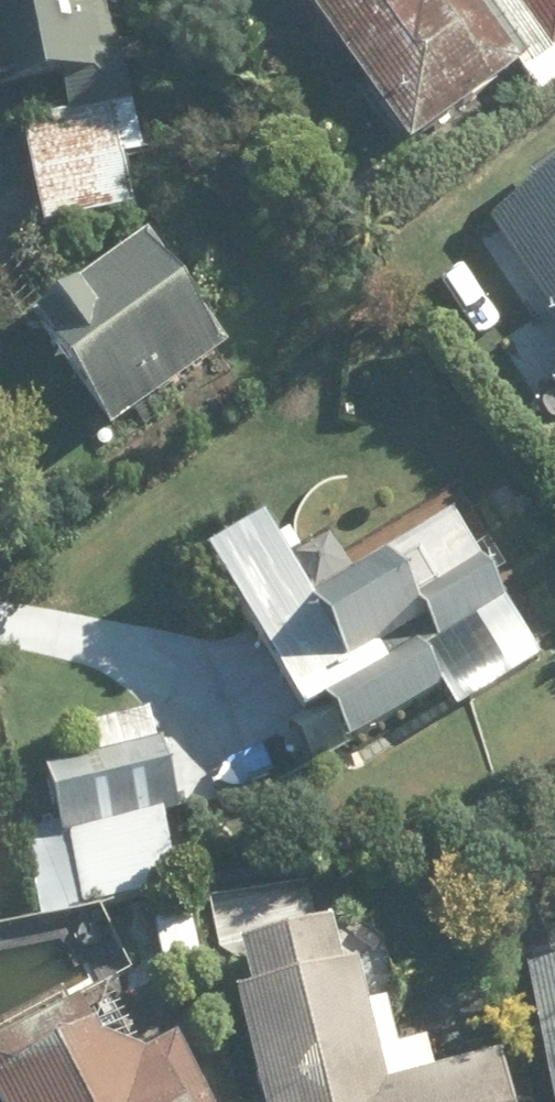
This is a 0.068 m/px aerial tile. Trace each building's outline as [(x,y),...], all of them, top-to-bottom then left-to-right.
[(114,100),(94,0),(0,0),(0,122),(114,100)] [(408,0),(271,0),(397,168),(508,85),(444,0),(418,0),(412,5),(408,0)] [(548,63),(554,58),(554,0),(502,0),(548,63)] [(479,236),(554,340),(554,181),(479,236)] [(133,252),(14,342),(92,445),(211,355),(133,252)] [(433,700),(395,639),(406,632),(423,658),(499,609),(442,522),(301,616),(249,537),(186,579),(277,717),(287,711),(323,768),(433,700)] [(169,815),(145,720),(31,748),(72,913),(167,890),(150,820),(169,815)] [(315,933),(207,965),(247,1101),(499,1101),(488,1065),(431,1082),(421,1049),(392,1058),(379,1014),(360,1020),(347,976),(329,981),(315,933)] [(514,986),(542,1101),(554,1101),(554,976),(514,986)] [(171,1053),(132,1075),(92,1063),(66,1018),(0,1055),(0,1101),(199,1101),(171,1053)]
